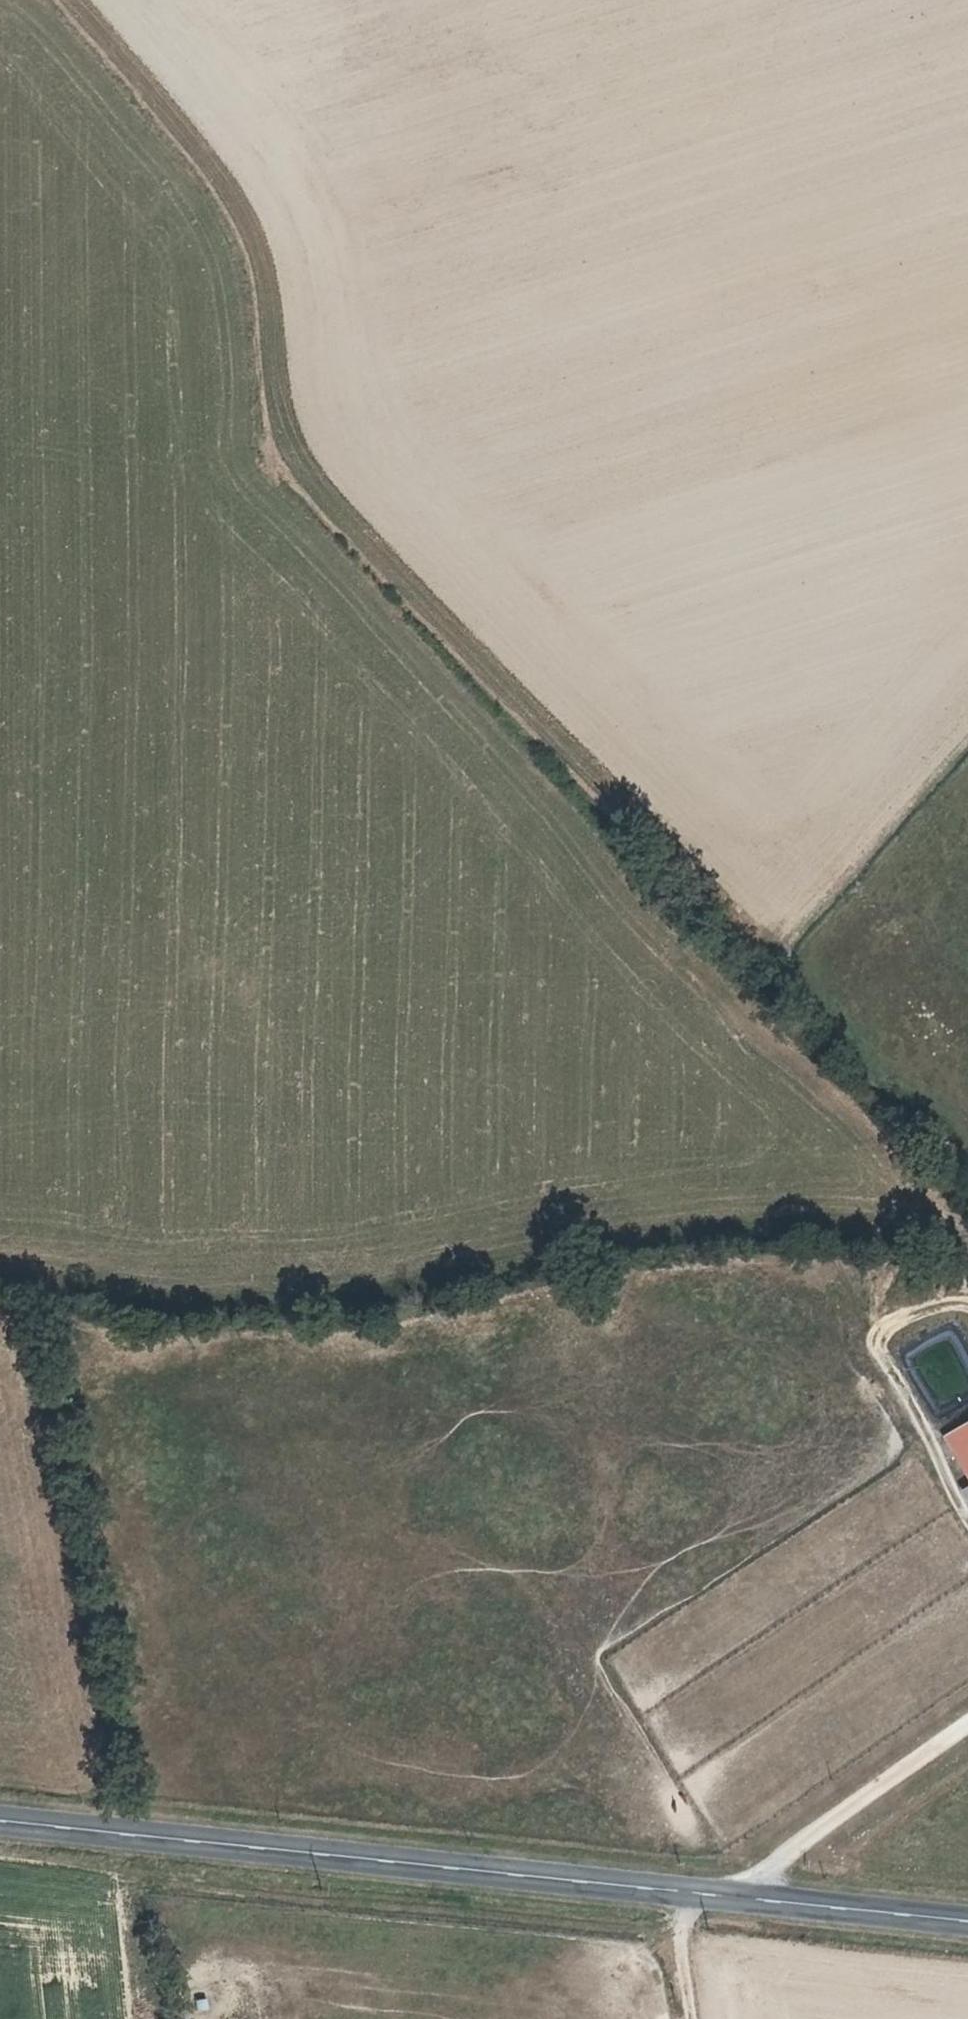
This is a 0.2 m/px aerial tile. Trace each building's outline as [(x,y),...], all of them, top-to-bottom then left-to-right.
[(967,1489),(967,1451),(951,1461),(967,1489)]
